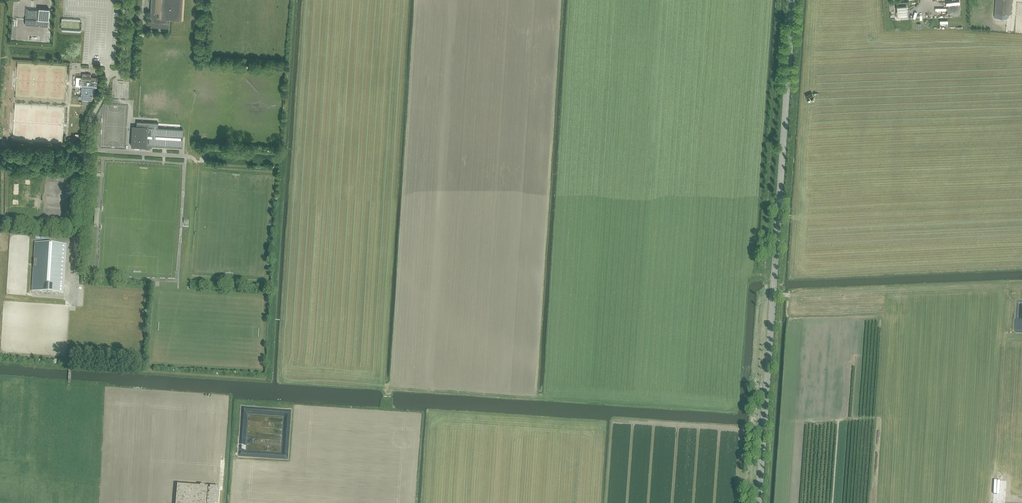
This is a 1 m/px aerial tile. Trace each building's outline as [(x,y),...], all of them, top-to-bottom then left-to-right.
[(151,27),(168,28),(169,18),(183,19),(184,0),(151,0),(150,15),(149,15),(149,19),(152,19),(151,27)] [(995,13),(1008,15),(1011,15),(1012,0),(996,0),(995,13)] [(39,10),(28,9),(27,19),(26,19),(26,18),(25,25),(48,26),(49,9),(39,8),(39,10)] [(80,79),(79,85),(80,85),(80,86),(81,86),(81,96),(82,96),(82,100),(93,100),(93,96),(94,96),(95,87),(96,87),(97,78),(91,77),(91,74),(82,74),(82,78),(81,78),(81,79),(80,79)] [(132,126),(131,146),(146,147),(146,146),(182,148),(183,129),(158,127),(158,123),(137,121),(136,126),(132,126)] [(32,291),(63,293),(66,244),(35,242),(32,291)]
